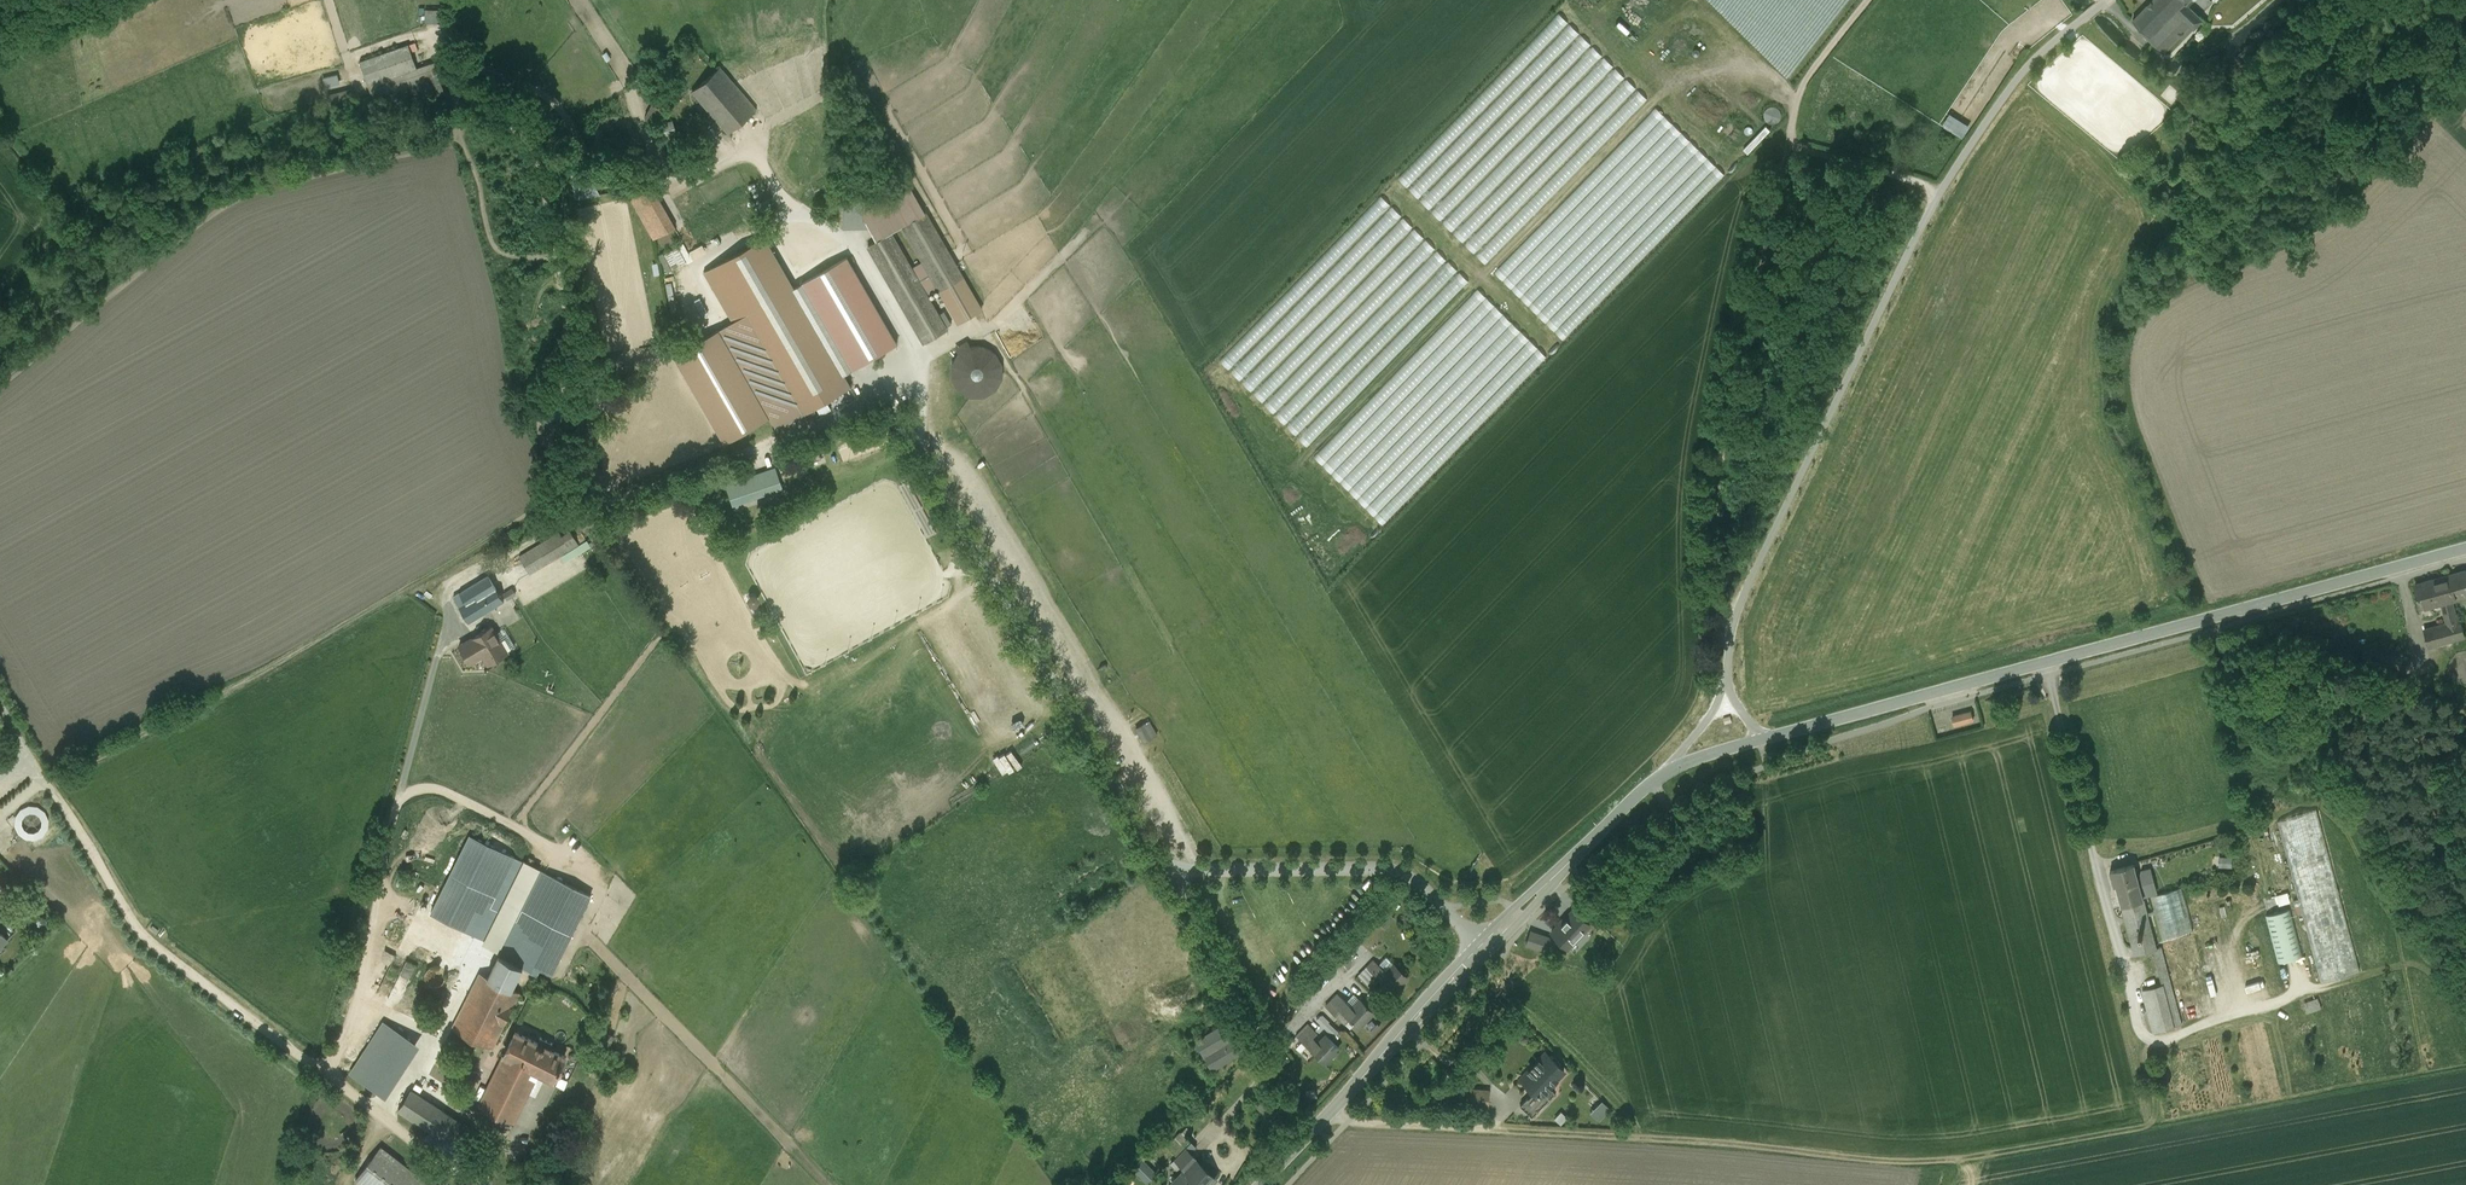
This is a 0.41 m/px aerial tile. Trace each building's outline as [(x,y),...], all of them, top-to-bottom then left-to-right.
[(2132,20),(2164,51),(2166,50),(2165,50),(2192,23),(2194,25),(2201,17),(2198,14),(2198,15),(2182,0),(2152,0),(2132,20)] [(2198,15),(2198,14),(2211,1),(2211,0),(2182,0),(2198,15)] [(443,18),(428,18),(428,34),(442,34),(443,18)] [(1399,193),(1487,275),(1644,108),(1556,26),(1399,193)] [(373,102),(424,85),(412,50),(362,67),(373,102)] [(756,110),(719,68),(692,92),(727,133),(727,134),(756,110)] [(337,76),(325,77),(326,85),(338,84),(337,76)] [(1964,137),(1971,125),(1949,112),(1942,124),(1964,137)] [(1496,285),(1563,348),(1720,181),(1652,118),(1496,285)] [(1750,153),(1770,129),(1766,125),(1745,149),(1750,153)] [(596,183),(572,184),(573,197),(596,195),(596,183)] [(674,227),(651,185),(629,197),(653,239),(674,227)] [(909,185),(865,211),(865,203),(843,204),(844,224),(865,223),(875,241),(890,233),(925,294),(938,287),(959,323),(981,311),(962,278),(909,185)] [(1227,378),(1315,460),(1472,292),(1384,210),(1227,378)] [(925,294),(890,233),(875,241),(868,246),(924,343),(946,330),(925,294)] [(793,288),(764,237),(703,272),(732,322),(733,323),(789,422),(850,386),(843,375),(793,288)] [(846,257),(828,267),(826,264),(817,270),(819,273),(801,283),(802,283),(793,288),(843,375),(896,344),(846,257)] [(1322,467),(1390,530),(1547,363),(1479,300),(1322,467)] [(789,422),(733,323),(732,322),(673,356),(724,444),(768,418),(771,416),(775,423),(778,423),(787,418),(789,422)] [(983,347),(976,346),(970,347),(967,342),(955,349),(958,354),(954,359),(952,365),(951,371),(952,378),(955,384),(959,389),(964,393),(970,396),(977,396),(983,396),(989,393),(994,389),(998,384),(1001,378),(1002,371),(1001,365),(998,358),(994,353),(989,349),(983,347)] [(781,446),(775,448),(780,462),(786,460),(781,446)] [(820,456),(806,461),(808,466),(822,461),(820,456)] [(776,466),(725,482),(732,506),(783,490),(776,466)] [(559,533),(519,557),(529,573),(576,545),(568,533),(562,537),(559,533)] [(2413,587),(2420,608),(2440,602),(2452,598),(2465,594),(2465,574),(2465,571),(2413,587)] [(488,575),(470,587),(485,612),(504,601),(488,575)] [(470,587),(460,593),(466,603),(459,607),(469,622),(485,612),(470,587)] [(460,593),(453,597),(459,607),(466,603),(460,593)] [(2452,598),(2440,602),(2447,625),(2459,621),(2452,598)] [(2424,632),(2429,647),(2465,636),(2465,635),(2462,621),(2459,621),(2447,625),(2424,632)] [(491,627),(472,638),(482,654),(488,665),(507,653),(491,627)] [(472,638),(459,646),(469,662),(482,654),(472,638)] [(1971,711),(1952,717),(1955,725),(1973,720),(1971,711)] [(1149,718),(1134,727),(1143,742),(1158,733),(1149,718)] [(1010,769),(1022,761),(1012,745),(1000,753),(1010,769)] [(2316,810),(2277,821),(2298,899),(2293,900),(2297,914),(2302,913),(2320,983),(2360,971),(2316,810)] [(470,835),(431,913),(485,940),(524,862),(470,835)] [(2220,856),(2220,866),(2233,866),(2233,856),(2220,856)] [(2133,864),(2110,871),(2110,872),(2113,871),(2122,905),(2143,900),(2137,879),(2135,871),(2136,870),(2134,865),(2133,865),(2133,864)] [(2150,869),(2142,871),(2140,878),(2137,879),(2142,896),(2156,892),(2150,869)] [(538,870),(496,954),(522,967),(536,974),(539,968),(551,974),(590,895),(538,870)] [(2182,888),(2150,896),(2161,939),(2193,930),(2182,888)] [(2287,893),(2276,896),(2279,905),(2289,902),(2287,893)] [(2143,900),(2122,905),(2135,954),(2152,950),(2156,949),(2143,900)] [(2290,909),(2265,916),(2277,963),(2303,956),(2290,909)] [(1388,911),(1379,920),(1386,927),(1395,918),(1388,911)] [(1573,911),(1552,933),(1567,947),(1588,925),(1573,911)] [(4,924),(0,919),(0,931),(5,937),(14,930),(6,922),(4,924)] [(398,949),(387,944),(384,950),(395,956),(398,949)] [(2182,1024),(2161,947),(2156,949),(2152,950),(2162,984),(2173,1027),(2182,1024)] [(1341,962),(1348,966),(1353,958),(1346,954),(1341,962)] [(522,967),(498,955),(488,977),(511,989),(522,967)] [(405,969),(416,972),(418,964),(407,961),(405,969)] [(1373,968),(1367,962),(1361,971),(1366,975),(1373,968)] [(445,980),(445,976),(445,972),(442,969),(439,967),(435,966),(431,967),(428,969),(426,973),(425,976),(426,980),(428,984),(432,986),(435,986),(439,986),(443,983),(445,980)] [(1383,976),(1373,968),(1366,975),(1376,984),(1383,976)] [(1404,980),(1390,968),(1383,976),(1376,984),(1389,996),(1404,980)] [(488,977),(480,973),(452,1028),(491,1048),(519,993),(511,989),(488,977)] [(2162,984),(2142,990),(2154,1032),(2173,1027),(2162,984)] [(1338,1003),(1330,996),(1318,1010),(1340,1028),(1345,1022),(1342,1019),(1332,1011),(1338,1003)] [(2304,1000),(2307,1011),(2322,1008),(2320,997),(2304,1000)] [(1348,1012),(1338,1003),(1332,1011),(1342,1019),(1348,1012)] [(1368,1015),(1355,1004),(1348,1012),(1342,1019),(1345,1022),(1355,1031),(1368,1015)] [(1234,1036),(1226,1022),(1201,1037),(1209,1052),(1223,1044),(1225,1047),(1205,1058),(1212,1070),(1249,1048),(1240,1032),(1234,1036)] [(1307,1027),(1293,1039),(1301,1045),(1308,1037),(1311,1040),(1315,1035),(1307,1027)] [(573,1056),(518,1028),(504,1056),(539,1073),(559,1084),(573,1056)] [(410,1036),(389,1080),(410,1089),(436,1036),(425,1031),(420,1041),(410,1036)] [(1311,1040),(1308,1037),(1301,1045),(1310,1054),(1318,1046),(1311,1040)] [(1338,1049),(1325,1037),(1318,1046),(1310,1054),(1323,1065),(1338,1049)] [(389,1080),(351,1050),(339,1066),(380,1098),(389,1080)] [(1545,1053),(1520,1079),(1533,1092),(1527,1098),(1538,1109),(1554,1092),(1548,1087),(1563,1071),(1545,1053)] [(539,1073),(504,1056),(495,1073),(490,1083),(479,1106),(514,1123),(539,1073)] [(473,1071),(448,1057),(441,1070),(459,1080),(462,1074),(470,1078),(473,1071)] [(495,1073),(484,1067),(479,1077),(490,1083),(495,1073)] [(478,1134),(410,1090),(410,1089),(389,1080),(380,1098),(430,1131),(425,1138),(460,1162),(478,1134)] [(1488,1091),(1467,1089),(1466,1105),(1486,1107),(1488,1091)] [(1527,1098),(1520,1105),(1531,1116),(1538,1109),(1527,1098)] [(1602,1100),(1591,1111),(1599,1119),(1609,1108),(1602,1100)] [(1175,1154),(1195,1135),(1186,1126),(1166,1145),(1175,1154)] [(379,1149),(356,1179),(363,1184),(427,1184),(379,1149)] [(1132,1168),(1147,1180),(1156,1170),(1141,1157),(1132,1168)] [(1177,1184),(1209,1184),(1215,1179),(1198,1163),(1177,1184)]
